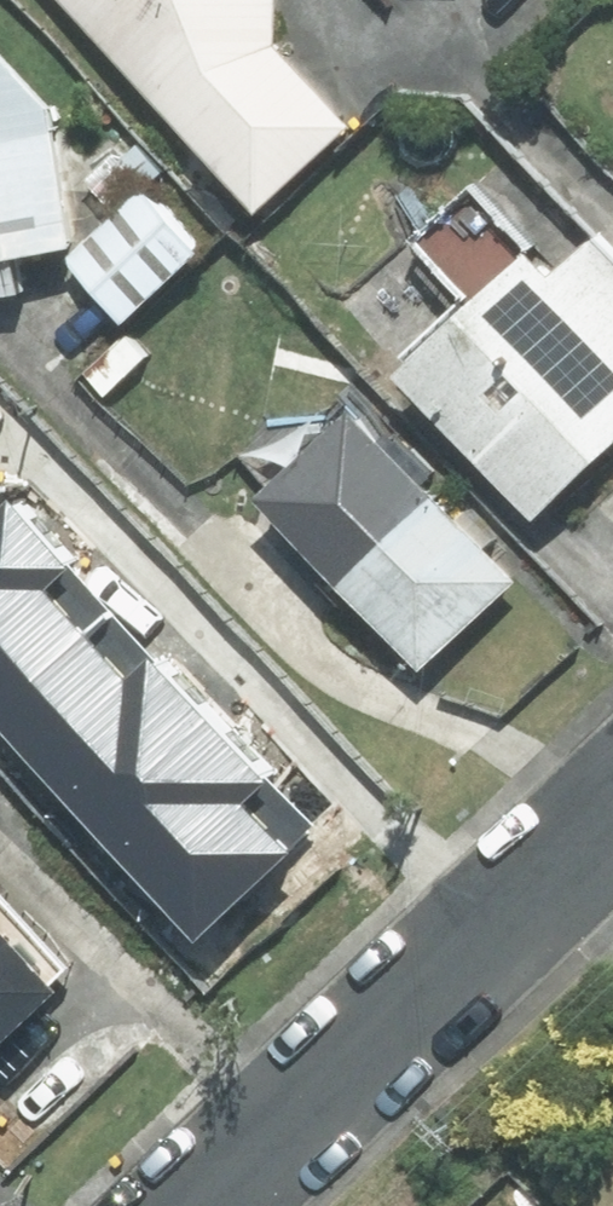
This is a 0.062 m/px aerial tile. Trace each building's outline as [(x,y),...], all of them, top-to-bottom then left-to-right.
[(252,214),(345,127),(271,47),(273,0),(51,0),(252,214)] [(68,250),(44,108),(0,61),(0,297),(20,294),(14,259),(68,250)] [(408,242),(466,303),(392,372),(531,519),(612,442),(612,352),(546,278),(462,191),(408,242)] [(194,252),(141,193),(65,263),(118,321),(194,252)] [(546,278),(612,352),(612,256),(594,235),(546,278)] [(125,335),(84,375),(104,396),(145,356),(125,335)] [(332,584),(426,494),(416,487),(430,474),(388,430),(376,442),(346,411),(253,500),(332,584)] [(466,506),(452,520),(426,494),(332,584),(417,671),(510,581),(480,550),(495,536),(466,506)] [(106,609),(5,502),(0,507),(0,707),(106,609)] [(106,609),(0,707),(0,731),(89,826),(206,717),(106,609)] [(312,828),(206,717),(89,826),(193,939),(312,828)] [(53,993),(46,986),(62,972),(0,903),(0,1041),(53,993)]
